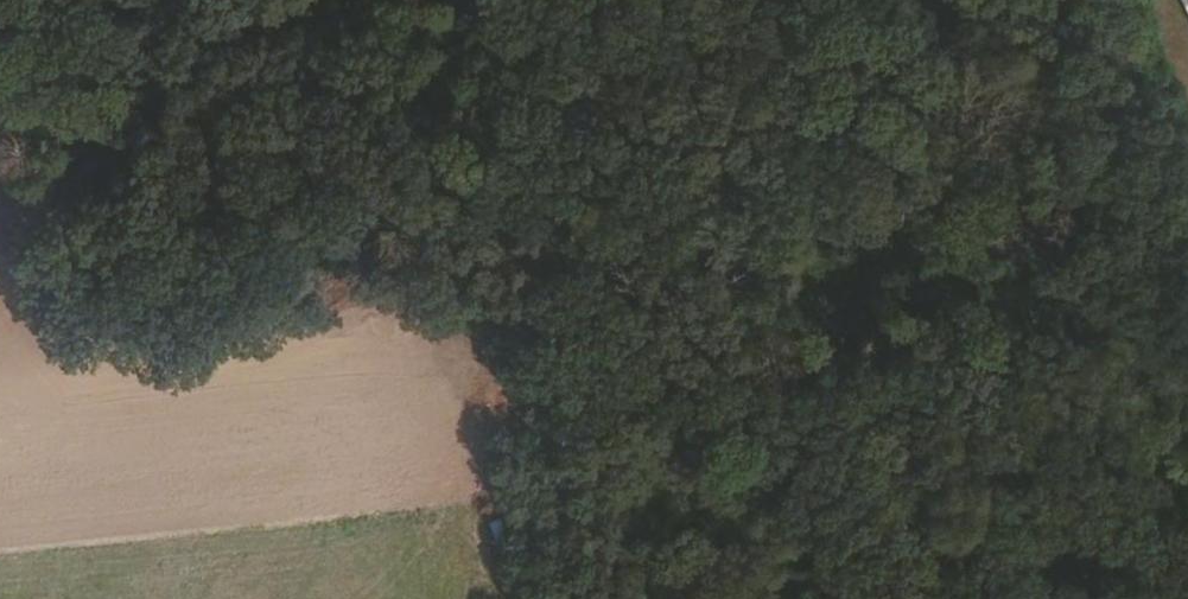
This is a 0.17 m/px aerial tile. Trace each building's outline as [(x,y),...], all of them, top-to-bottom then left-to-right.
[(1173,1),(1168,3),(1187,41),(1187,0),(1173,0),(1173,1)]
